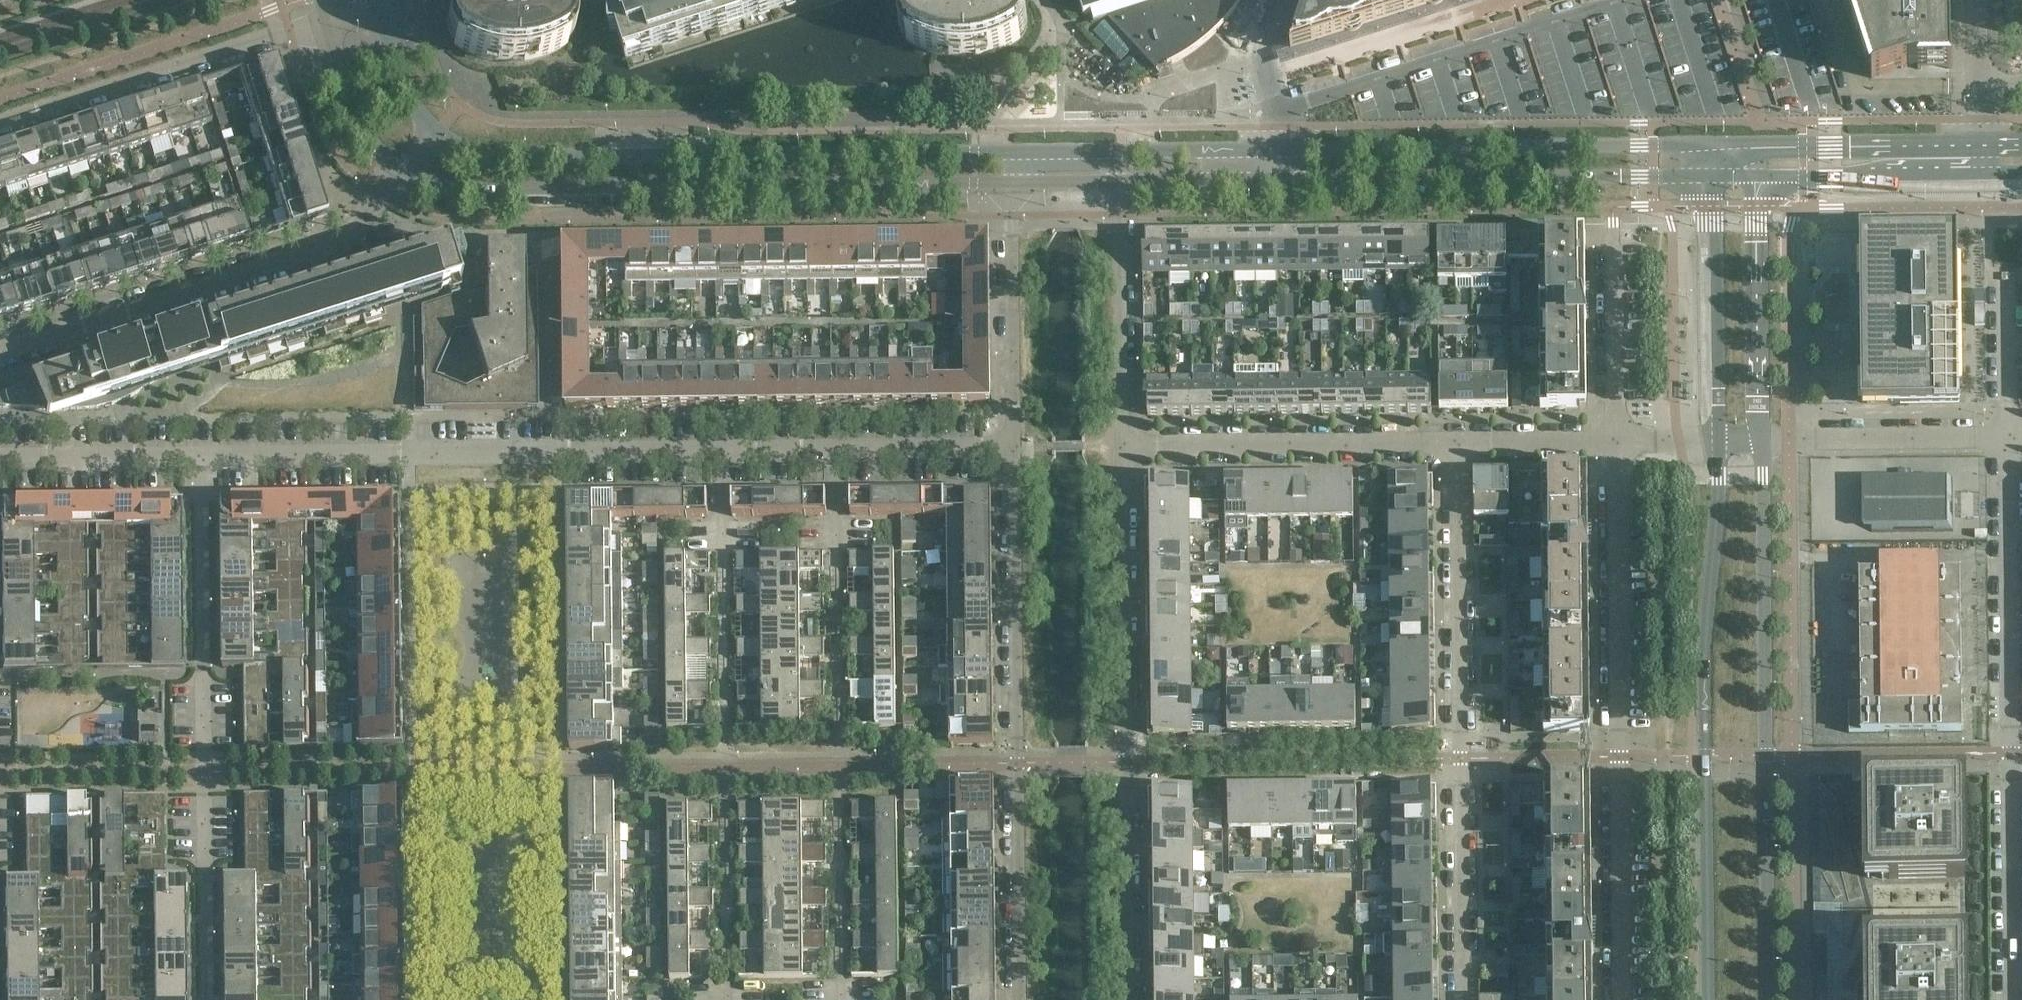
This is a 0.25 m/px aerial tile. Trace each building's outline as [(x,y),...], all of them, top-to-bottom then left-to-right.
[(568,10),(565,7),(563,6),(555,2),(551,0),(536,0),(536,7),(530,6),(531,1),(531,0),(509,0),(508,15),(504,15),(499,0),(471,0),(467,2),(463,4),(459,6),(453,11),(451,13),(450,15),(449,17),(448,19),(447,21),(446,24),(446,26),(446,29),(446,31),(447,33),(447,36),(448,37),(449,39),(450,41),(453,44),(453,45),(457,47),(462,51),(466,53),(471,55),(478,58),(485,60),(492,61),(499,62),(504,62),(511,63),(518,62),(525,61),(532,60),(536,59),(543,57),(550,54),(556,51),(563,47),(568,44),(570,42),(572,39),(573,36),(574,34),(574,32),(575,29),(575,27),(575,25),(575,23),(574,21),(573,19),(573,17),(571,14),(570,12),(568,10)] [(638,4),(635,5),(634,2),(633,0),(619,0),(608,3),(610,8),(612,16),(611,16),(610,16),(610,32),(618,32),(626,57),(652,49),(638,4)] [(710,0),(639,0),(634,2),(635,5),(638,4),(652,49),(718,28),(717,22),(710,0)] [(738,0),(710,0),(717,22),(718,28),(744,19),(738,0)] [(766,0),(738,0),(744,19),(769,11),(766,0)] [(769,11),(804,0),(766,0),(769,11)] [(1020,5),(1018,3),(1016,1),(1014,0),(988,0),(988,2),(983,1),(983,0),(962,0),(963,11),(960,11),(957,10),(954,0),(915,0),(910,3),(906,6),(905,7),(904,9),(903,10),(902,12),(901,14),(900,18),(899,19),(899,21),(899,24),(899,26),(899,27),(900,30),(901,32),(902,34),(903,36),(906,39),(906,40),(908,41),(913,45),(916,46),(920,48),(923,50),(930,53),(937,55),(945,56),(952,57),(960,58),(967,58),(974,57),(979,56),(984,56),(991,54),(998,52),(1002,50),(1005,48),(1011,46),(1016,42),(1021,39),(1023,36),(1024,34),(1026,32),(1027,30),(1027,29),(1027,28),(1028,25),(1028,23),(1028,21),(1028,18),(1027,16),(1026,14),(1025,11),(1024,9),(1023,7),(1020,5)] [(1131,0),(1078,0),(1082,13),(1083,16),(1084,15),(1091,13),(1131,0)] [(1168,0),(1131,0),(1091,13),(1094,22),(1093,22),(1094,23),(1108,19),(1168,0)] [(1228,19),(1232,14),(1236,9),(1241,1),(1242,0),(1168,0),(1108,19),(1157,71),(1170,65),(1170,66),(1176,63),(1185,58),(1190,54),(1195,50),(1201,46),(1206,42),(1208,40),(1213,36),(1218,31),(1222,26),(1228,19)] [(1382,0),(1308,0),(1297,33),(1292,49),(1318,40),(1365,25),(1388,18),(1382,0)] [(1388,18),(1443,0),(1382,0),(1388,18)] [(1950,0),(1846,0),(1872,78),(1909,66),(1917,66),(1918,69),(1951,69),(1950,0)] [(2010,3),(2018,33),(2021,31),(2021,0),(2009,0),(2010,3)] [(283,77),(277,59),(238,71),(244,89),(283,77)] [(289,94),(283,77),(244,89),(250,106),(289,94)] [(212,123),(200,86),(199,84),(178,91),(190,130),(212,123)] [(219,97),(216,87),(207,90),(211,100),(219,97)] [(190,130),(178,91),(157,97),(170,136),(190,130)] [(294,111),(289,94),(250,106),(255,124),(294,111)] [(170,136),(157,97),(137,104),(149,143),(170,136)] [(149,143),(137,104),(116,111),(129,149),(149,143)] [(224,114),(221,104),(213,107),(216,117),(224,114)] [(129,149),(116,111),(96,117),(108,156),(129,149)] [(300,128),(294,111),(255,124),(261,141),(300,128)] [(228,124),(224,114),(216,117),(219,127),(228,124)] [(108,156),(96,117),(75,124),(88,163),(108,156)] [(88,163),(75,124),(55,130),(67,169),(88,163)] [(305,145),(300,128),(261,141),(266,158),(305,145)] [(67,169),(55,130),(34,137),(46,176),(67,169)] [(46,176),(34,137),(13,144),(26,182),(46,176)] [(235,149),(232,139),(224,142),(227,151),(235,149)] [(13,144),(0,148),(0,173),(5,189),(26,182),(13,144)] [(311,163),(305,145),(266,158),(272,175),(311,163)] [(239,159),(235,149),(227,151),(230,161),(239,159)] [(223,159),(221,151),(209,155),(211,163),(223,159)] [(202,166),(199,157),(187,161),(190,170),(202,166)] [(316,180),(311,163),(272,175),(277,192),(316,180)] [(228,173),(225,165),(213,169),(216,177),(228,173)] [(173,175),(170,167),(158,171),(161,179),(173,175)] [(161,179),(158,171),(146,175),(149,183),(161,179)] [(246,183),(243,173),(235,176),(238,186),(246,183)] [(199,182),(197,174),(187,177),(189,185),(199,182)] [(189,185),(187,177),(177,180),(180,189),(189,185)] [(132,188),(129,180),(117,184),(120,192),(132,188)] [(322,197),(316,180),(277,192),(283,209),(322,197)] [(250,193),(246,183),(238,186),(241,196),(250,193)] [(120,192),(117,184),(105,188),(108,196),(120,192)] [(165,193),(162,185),(152,188),(155,196),(165,193)] [(155,196),(152,188),(143,191),(145,200),(155,196)] [(91,202),(88,193),(76,197),(79,206),(91,202)] [(131,204),(128,196),(118,199),(121,207),(131,204)] [(79,206),(76,197),(64,201),(66,209),(79,206)] [(327,215),(322,197),(283,209),(289,227),(327,215)] [(121,207),(118,199),(108,202),(111,211),(121,207)] [(249,240),(237,201),(215,208),(228,247),(249,240)] [(50,215),(47,206),(35,210),(37,219),(50,215)] [(96,215),(94,207),(84,210),(86,219),(96,215)] [(257,217),(254,207),(246,210),(249,220),(257,217)] [(228,247),(215,208),(198,213),(211,252),(228,247)] [(37,219),(35,210),(23,214),(25,223),(37,219)] [(86,219),(84,210),(74,213),(77,222),(86,219)] [(211,252),(198,213),(181,219),(194,258),(211,252)] [(261,227),(257,217),(249,220),(252,230),(261,227)] [(62,226),(60,218),(50,221),(52,229),(62,226)] [(194,258),(181,219),(164,224),(176,263),(194,258)] [(6,220),(0,222),(0,231),(9,228),(6,220)] [(52,229),(50,221),(40,224),(42,233),(52,229)] [(176,263),(164,224),(147,230),(159,269),(176,263)] [(28,237),(25,229),(15,232),(18,241),(28,237)] [(1959,403),(1957,229),(1903,230),(1860,230),(1860,242),(1860,269),(1861,269),(1861,314),(1861,333),(1861,405),(1867,405),(1867,404),(1959,403)] [(159,269),(147,230),(130,235),(142,274),(159,269)] [(18,241),(15,232),(5,235),(8,244),(18,241)] [(1430,271),(1430,236),(1430,232),(1426,232),(1426,233),(1407,233),(1407,271),(1430,271)] [(1386,271),(1385,233),(1364,234),(1364,272),(1386,271)] [(1407,271),(1407,233),(1385,233),(1386,271),(1407,271)] [(1277,273),(1277,234),(1255,235),(1255,273),(1277,273)] [(1299,272),(1299,234),(1277,234),(1277,273),(1299,272)] [(1321,272),(1320,234),(1299,234),(1299,272),(1321,272)] [(1342,272),(1342,234),(1320,234),(1321,272),(1342,272)] [(1364,272),(1364,234),(1342,234),(1342,272),(1364,272)] [(1585,248),(1585,234),(1520,235),(1520,245),(1506,245),(1507,258),(1539,258),(1585,257),(1585,248)] [(142,274),(130,235),(113,241),(125,280),(142,274)] [(1191,273),(1190,235),(1169,236),(1169,274),(1191,273)] [(1212,273),(1212,235),(1190,235),(1191,273),(1212,273)] [(1234,273),(1233,235),(1212,235),(1212,273),(1234,273)] [(1255,273),(1255,235),(1233,235),(1234,273),(1255,273)] [(1456,279),(1455,235),(1437,235),(1438,280),(1456,279)] [(1472,279),(1472,235),(1455,235),(1456,279),(1472,279)] [(1489,279),(1489,235),(1472,235),(1472,279),(1489,279)] [(1507,258),(1506,245),(1506,235),(1489,235),(1489,279),(1507,279),(1507,258)] [(1520,245),(1520,235),(1506,235),(1506,245),(1520,245)] [(1169,274),(1169,236),(1146,236),(1146,250),(1143,251),(1143,274),(1169,274)] [(903,281),(903,238),(879,239),(880,281),(884,281),(899,281),(903,281)] [(926,260),(925,238),(903,238),(903,281),(907,281),(927,281),(927,260),(926,260)] [(968,259),(968,238),(925,238),(926,260),(927,260),(967,259),(968,259)] [(988,278),(988,238),(968,238),(968,259),(967,259),(966,277),(988,278)] [(811,282),(811,239),(788,240),(788,282),(792,282),(807,282),(811,282)] [(834,282),(834,239),(811,239),(811,282),(815,282),(830,282),(834,282)] [(857,282),(856,239),(834,239),(834,282),(838,282),(853,282),(857,282)] [(880,281),(879,239),(856,239),(857,282),(860,282),(876,281),(880,281)] [(720,283),(720,240),(697,241),(697,283),(701,283),(716,283),(720,283)] [(743,283),(742,240),(720,240),(720,283),(724,283),(739,283),(743,283)] [(766,283),(765,240),(742,240),(743,283),(747,283),(762,283),(766,283)] [(788,282),(788,240),(765,240),(766,283),(769,283),(785,282),(788,282)] [(125,280),(113,241),(96,246),(108,285),(125,280)] [(628,263),(628,241),(585,242),(586,263),(587,263),(627,263),(628,263)] [(651,284),(651,241),(628,241),(628,263),(627,263),(627,283),(627,284),(632,284),(647,284),(651,284)] [(674,284),(673,241),(651,241),(651,284),(655,284),(670,284),(674,284)] [(697,283),(697,241),(673,241),(674,284),(678,284),(693,283),(697,283)] [(586,263),(585,242),(565,242),(566,282),(588,281),(587,263),(586,263)] [(383,309),(460,284),(450,254),(456,252),(455,251),(461,249),(459,244),(448,248),(447,244),(329,282),(345,332),(386,319),(383,309)] [(537,410),(536,269),(536,268),(526,272),(525,265),(525,244),(488,244),(486,244),(486,285),(423,305),(423,306),(421,306),(421,337),(422,337),(423,411),(444,411),(444,410),(527,409),(527,410),(537,410)] [(108,285),(96,246),(78,252),(91,291),(108,285)] [(91,291),(78,252),(61,257),(74,296),(91,291)] [(74,296),(61,257),(44,263),(56,302),(74,296)] [(1585,278),(1585,257),(1539,258),(1539,279),(1585,278)] [(56,302),(44,263),(27,268),(39,307),(56,302)] [(1520,279),(1520,267),(1511,267),(1511,279),(1520,279)] [(39,307),(27,268),(10,274),(22,313),(39,307)] [(10,274),(0,277),(0,302),(5,318),(22,313),(10,274)] [(987,318),(988,278),(966,277),(965,317),(987,318)] [(1586,322),(1586,286),(1585,285),(1585,278),(1539,279),(1539,322),(1579,321),(1579,323),(1586,322)] [(1520,290),(1520,279),(1511,279),(1511,290),(1520,290)] [(589,321),(588,281),(566,282),(568,322),(589,321)] [(345,332),(329,282),(290,294),(306,345),(345,332)] [(1520,300),(1520,290),(1511,290),(1511,300),(1520,300)] [(306,345),(290,294),(251,307),(267,357),(306,345)] [(1520,312),(1520,300),(1511,300),(1511,313),(1520,312)] [(1373,315),(1373,303),(1364,304),(1365,316),(1373,315)] [(1408,315),(1408,303),(1400,303),(1400,315),(1408,315)] [(1416,315),(1416,303),(1408,303),(1408,315),(1416,315)] [(1321,316),(1321,304),(1313,304),(1313,316),(1321,316)] [(1329,316),(1329,304),(1321,304),(1321,316),(1329,316)] [(1365,316),(1364,304),(1356,304),(1356,316),(1365,316)] [(1199,317),(1199,305),(1191,306),(1191,318),(1199,317)] [(1234,317),(1234,305),(1226,305),(1226,317),(1234,317)] [(1242,317),(1242,305),(1234,305),(1234,317),(1242,317)] [(1191,318),(1191,306),(1183,306),(1183,318),(1191,318)] [(1975,326),(1985,326),(1985,306),(1975,306),(1975,326)] [(267,357),(251,307),(212,319),(225,360),(217,362),(220,372),(267,357)] [(1278,319),(1278,307),(1270,307),(1270,320),(1278,319)] [(1286,319),(1286,307),(1278,307),(1278,319),(1286,319)] [(1456,317),(1456,308),(1444,308),(1444,317),(1456,317)] [(1468,317),(1468,308),(1456,308),(1456,317),(1468,317)] [(1490,317),(1490,308),(1477,308),(1478,317),(1490,317)] [(1502,317),(1502,308),(1490,308),(1490,317),(1502,317)] [(225,360),(212,319),(211,320),(210,318),(197,322),(197,324),(132,345),(160,381),(207,366),(205,361),(205,360),(215,356),(217,362),(225,360)] [(1278,332),(1278,319),(1270,320),(1270,332),(1278,332)] [(1286,331),(1286,319),(1278,319),(1278,332),(1286,331)] [(1365,333),(1365,321),(1357,322),(1357,334),(1365,333)] [(1373,333),(1373,321),(1365,321),(1365,333),(1373,333)] [(1408,333),(1408,321),(1400,321),(1400,333),(1408,333)] [(1416,333),(1416,321),(1408,321),(1408,333),(1416,333)] [(1586,343),(1586,322),(1579,323),(1579,321),(1539,322),(1540,344),(1586,343)] [(1321,334),(1321,322),(1313,322),(1313,334),(1321,334)] [(1330,334),(1329,322),(1321,322),(1321,334),(1330,334)] [(1191,335),(1191,323),(1183,323),(1183,335),(1191,335)] [(1199,335),(1199,323),(1191,323),(1191,335),(1199,335)] [(1234,335),(1234,323),(1226,323),(1226,335),(1234,335)] [(1243,335),(1243,323),(1234,323),(1234,335),(1243,335)] [(988,364),(987,329),(987,324),(966,325),(967,364),(988,364)] [(588,368),(589,329),(568,328),(567,368),(588,368)] [(1456,337),(1456,328),(1444,328),(1444,337),(1456,337)] [(1468,337),(1468,328),(1456,328),(1456,337),(1468,337)] [(1490,337),(1490,328),(1478,328),(1478,337),(1490,337)] [(1502,337),(1502,328),(1490,328),(1490,337),(1502,337)] [(1521,344),(1521,331),(1511,332),(1512,344),(1521,344)] [(132,345),(131,343),(97,357),(97,355),(96,355),(96,356),(82,361),(81,360),(80,360),(81,362),(36,376),(37,381),(0,395),(0,408),(46,410),(48,417),(68,410),(76,411),(82,410),(88,410),(94,409),(96,409),(112,405),(119,402),(127,399),(134,395),(160,381),(132,345)] [(1586,365),(1586,343),(1540,344),(1540,365),(1586,365)] [(1521,356),(1521,344),(1512,344),(1512,356),(1521,356)] [(851,362),(839,363),(835,363),(836,405),(855,405),(855,362),(851,362)] [(870,362),(858,362),(855,362),(855,405),(874,405),(874,362),(870,362)] [(890,362),(878,362),(874,362),(874,405),(894,405),(894,362),(890,362)] [(909,362),(897,362),(894,362),(894,405),(913,404),(913,362),(909,362)] [(933,404),(932,383),(933,383),(933,362),(916,362),(913,362),(913,404),(933,404)] [(755,363),(743,364),(739,364),(740,406),(759,406),(759,363),(755,363)] [(774,363),(762,363),(759,363),(759,406),(778,406),(778,363),(774,363)] [(793,363),(781,363),(778,363),(778,406),(797,406),(797,363),(793,363)] [(812,363),(801,363),(797,363),(797,406),(817,405),(816,363),(812,363)] [(832,363),(820,363),(816,363),(817,405),(836,405),(835,363),(832,363)] [(658,364),(647,365),(643,365),(643,407),(662,407),(662,364),(658,364)] [(678,364),(666,364),(662,364),(662,407),(682,407),(681,364),(678,364)] [(697,364),(685,364),(681,364),(682,407),(701,407),(701,364),(697,364)] [(716,364),(705,364),(701,364),(701,407),(721,406),(720,364),(716,364)] [(736,364),(724,364),(720,364),(721,406),(740,406),(739,364),(736,364)] [(990,404),(988,364),(967,364),(968,382),(969,382),(970,404),(990,404)] [(639,365),(627,365),(622,365),(622,366),(622,386),(623,386),(624,407),(643,407),(643,365),(639,365)] [(1508,410),(1508,387),(1508,365),(1490,366),(1491,410),(1508,410)] [(1587,386),(1586,365),(1540,365),(1540,387),(1587,386)] [(1457,410),(1456,366),(1439,366),(1439,410),(1457,410)] [(1474,410),(1473,366),(1456,366),(1457,410),(1474,410)] [(1491,410),(1490,366),(1473,366),(1474,410),(1491,410)] [(587,408),(587,387),(588,386),(588,368),(567,368),(566,408),(587,408)] [(1387,413),(1387,375),(1365,376),(1366,414),(1387,413)] [(1409,413),(1408,375),(1387,375),(1387,413),(1409,413)] [(1431,414),(1431,375),(1408,375),(1409,413),(1428,413),(1428,414),(1431,414)] [(1521,387),(1521,375),(1512,375),(1512,387),(1521,387)] [(1279,414),(1278,376),(1257,377),(1257,415),(1279,414)] [(1301,414),(1300,376),(1278,376),(1279,414),(1301,414)] [(1322,414),(1322,376),(1300,376),(1301,414),(1322,414)] [(1344,414),(1344,376),(1322,376),(1322,414),(1344,414)] [(1366,414),(1365,376),(1344,376),(1344,414),(1366,414)] [(1192,415),(1192,377),(1170,378),(1171,416),(1192,415)] [(1214,415),(1213,377),(1192,377),(1192,415),(1214,415)] [(1235,415),(1235,377),(1213,377),(1214,415),(1235,415)] [(1257,415),(1257,377),(1235,377),(1235,415),(1257,415)] [(1171,416),(1170,378),(1144,378),(1144,401),(1148,401),(1148,416),(1162,416),(1171,416)] [(970,404),(969,382),(968,382),(933,383),(932,383),(933,404),(970,404)] [(623,386),(622,386),(588,386),(587,387),(587,408),(624,407),(623,386)] [(1587,408),(1587,386),(1540,387),(1540,409),(1579,409),(1580,409),(1580,408),(1587,408)] [(1521,399),(1521,387),(1512,387),(1512,399),(1521,399)] [(1588,494),(1588,472),(1581,472),(1581,471),(1580,471),(1541,472),(1541,494),(1588,494)] [(1492,516),(1491,472),(1474,472),(1474,490),(1474,517),(1492,516)] [(1509,516),(1509,472),(1491,472),(1492,516),(1509,516)] [(1371,483),(1371,474),(1359,475),(1359,483),(1371,483)] [(1219,484),(1219,476),(1207,476),(1207,484),(1219,484)] [(1433,504),(1433,477),(1389,477),(1389,495),(1408,495),(1408,503),(1427,503),(1427,504),(1432,504),(1433,504)] [(1872,532),(1954,532),(1953,478),(1912,478),(1912,482),(1871,487),(1872,532)] [(1189,497),(1189,479),(1145,480),(1145,507),(1146,507),(1151,507),(1151,506),(1170,506),(1170,498),(1189,497)] [(1293,518),(1293,499),(1285,499),(1285,480),(1268,481),(1268,519),(1293,518)] [(1310,518),(1310,480),(1285,480),(1285,499),(1293,499),(1293,518),(1310,518)] [(1335,518),(1335,499),(1327,499),(1327,480),(1310,480),(1310,518),(1335,518)] [(1353,518),(1353,480),(1327,480),(1327,499),(1335,499),(1335,518),(1353,518)] [(1251,519),(1251,500),(1243,500),(1243,481),(1225,481),(1225,519),(1251,519)] [(1268,519),(1268,481),(1243,481),(1243,500),(1251,500),(1251,519),(1268,519)] [(1522,495),(1522,482),(1513,483),(1513,495),(1522,495)] [(898,515),(898,494),(850,495),(851,515),(898,515)] [(944,514),(944,494),(898,494),(898,515),(944,514)] [(991,514),(991,494),(944,494),(944,514),(947,514),(947,513),(985,513),(985,514),(991,514)] [(1588,523),(1588,494),(1541,494),(1541,516),(1549,516),(1557,516),(1565,516),(1573,516),(1581,516),(1581,525),(1581,527),(1588,527),(1588,523)] [(827,515),(826,495),(779,496),(779,516),(827,515)] [(1427,520),(1427,504),(1427,503),(1408,503),(1408,495),(1389,495),(1389,520),(1427,520)] [(1522,507),(1522,495),(1513,495),(1513,507),(1522,507)] [(708,517),(708,496),(661,497),(661,517),(708,517)] [(779,516),(779,496),(732,496),(732,516),(779,516)] [(615,518),(614,497),(567,498),(567,518),(574,518),(574,517),(612,517),(612,518),(615,518)] [(661,517),(661,497),(614,497),(615,518),(661,517)] [(1189,522),(1189,501),(1189,497),(1170,498),(1170,506),(1151,506),(1151,507),(1152,523),(1189,522)] [(356,523),(356,500),(267,501),(267,524),(277,524),(277,523),(307,522),(307,524),(356,523)] [(401,521),(401,500),(356,500),(356,523),(359,523),(359,522),(401,521)] [(267,524),(267,501),(221,502),(221,523),(253,523),(253,524),(267,524)] [(181,524),(181,504),(181,502),(136,503),(136,525),(151,525),(151,524),(181,524)] [(136,525),(136,503),(47,504),(47,526),(57,526),(57,525),(87,525),(87,526),(95,526),(95,524),(126,524),(126,525),(136,525)] [(47,526),(47,504),(1,504),(1,526),(32,525),(32,526),(47,526)] [(992,533),(991,518),(991,514),(985,514),(985,513),(947,513),(947,514),(947,533),(992,533)] [(1525,525),(1525,516),(1517,517),(1517,526),(1525,525)] [(1533,525),(1533,516),(1525,516),(1525,525),(1533,525)] [(1541,525),(1541,516),(1533,516),(1533,525),(1541,525)] [(1549,525),(1549,516),(1541,516),(1541,525),(1549,525)] [(1557,525),(1557,516),(1549,516),(1549,525),(1557,525)] [(1565,525),(1565,516),(1557,516),(1557,525),(1565,525)] [(1573,525),(1573,516),(1565,516),(1565,525),(1573,525)] [(1581,525),(1581,516),(1573,516),(1573,525),(1581,525)] [(612,537),(612,518),(612,517),(574,517),(574,518),(567,518),(568,538),(612,537)] [(1517,526),(1517,517),(1508,517),(1509,526),(1517,526)] [(1428,545),(1427,520),(1389,520),(1390,537),(1409,537),(1409,545),(1428,545)] [(402,542),(402,531),(401,521),(359,522),(359,523),(359,542),(402,542)] [(303,543),(303,535),(306,535),(308,535),(307,524),(307,522),(277,523),(277,524),(277,533),(253,533),(253,524),(253,523),(221,523),(222,544),(303,543)] [(1190,539),(1189,522),(1152,523),(1152,548),(1171,548),(1171,540),(1190,539)] [(1589,523),(1588,523),(1588,527),(1581,527),(1581,525),(1573,525),(1565,525),(1557,525),(1549,525),(1541,525),(1542,550),(1550,550),(1557,550),(1565,550),(1573,550),(1581,550),(1581,559),(1582,560),(1588,560),(1589,560),(1589,523)] [(182,544),(182,533),(181,524),(151,524),(151,525),(151,534),(127,534),(126,525),(126,524),(95,524),(95,526),(96,537),(97,537),(101,537),(101,545),(182,544)] [(916,533),(916,524),(902,524),(902,533),(916,533)] [(88,537),(87,526),(87,525),(57,525),(57,526),(57,535),(33,535),(32,526),(32,525),(1,526),(2,546),(83,545),(82,537),(86,537),(88,537)] [(657,536),(657,526),(643,526),(643,536),(657,536)] [(325,542),(325,531),(315,531),(316,543),(325,542)] [(916,543),(916,533),(902,533),(902,543),(916,543)] [(992,552),(992,537),(992,533),(947,533),(947,552),(992,552)] [(1316,535),(1317,559),(1325,559),(1325,544),(1333,544),(1333,535),(1316,535)] [(657,546),(657,536),(643,536),(643,546),(657,546)] [(612,556),(612,537),(568,538),(568,557),(612,556)] [(1428,562),(1428,545),(1409,545),(1409,537),(1390,537),(1390,562),(1428,562)] [(1492,547),(1492,538),(1480,538),(1480,547),(1492,547)] [(1504,547),(1504,538),(1492,538),(1492,547),(1504,547)] [(1190,564),(1190,543),(1190,539),(1171,540),(1171,548),(1152,548),(1152,565),(1190,564)] [(325,554),(325,542),(316,543),(316,554),(325,554)] [(402,562),(402,542),(359,542),(359,563),(402,562)] [(254,564),(254,553),(277,553),(277,563),(308,563),(308,550),(306,550),(306,551),(303,551),(303,543),(222,544),(222,564),(254,564)] [(182,564),(182,544),(101,545),(101,553),(97,553),(96,553),(96,565),(128,565),(127,555),(151,555),(151,565),(182,564)] [(88,565),(88,553),(86,553),(83,553),(83,545),(2,546),(2,566),(33,566),(33,556),(57,556),(57,566),(88,565)] [(1518,560),(1518,550),(1509,551),(1509,554),(1509,560),(1518,560)] [(1526,559),(1526,550),(1518,550),(1518,560),(1526,559)] [(1534,559),(1534,550),(1526,550),(1526,559),(1534,559)] [(1542,559),(1542,550),(1534,550),(1534,559),(1542,559)] [(1550,559),(1550,550),(1542,550),(1542,559),(1550,559)] [(1558,559),(1557,550),(1550,550),(1550,559),(1558,559)] [(1566,559),(1565,550),(1557,550),(1558,559),(1566,559)] [(1573,559),(1573,550),(1565,550),(1566,559),(1573,559)] [(1581,559),(1581,550),(1573,550),(1573,559),(1581,559)] [(895,596),(894,553),(894,552),(848,552),(848,554),(850,554),(850,571),(874,570),(874,596),(895,596)] [(992,571),(992,556),(992,552),(947,552),(948,572),(992,571)] [(780,597),(780,553),(735,554),(735,555),(737,555),(737,572),(761,572),(761,597),(780,597)] [(799,596),(799,571),(823,571),(823,554),(825,554),(825,553),(780,553),(780,597),(799,597),(799,596)] [(686,598),(686,572),(710,572),(710,555),(712,555),(712,554),(665,554),(666,598),(686,598)] [(612,575),(612,556),(568,557),(568,576),(612,575)] [(1589,580),(1588,560),(1582,560),(1581,559),(1573,559),(1566,559),(1558,559),(1550,559),(1542,559),(1542,581),(1589,580)] [(402,583),(402,572),(402,562),(359,563),(359,583),(402,583)] [(917,572),(916,562),(902,562),(902,572),(917,572)] [(1428,578),(1428,562),(1390,562),(1390,587),(1409,587),(1409,578),(1428,578)] [(303,584),(303,576),(307,576),(308,576),(308,563),(277,563),(277,574),(254,574),(254,564),(222,564),(222,584),(303,584)] [(182,585),(182,574),(182,564),(151,565),(151,576),(128,576),(128,565),(96,565),(96,578),(97,578),(101,578),(101,586),(182,585)] [(1190,589),(1190,564),(1152,565),(1152,581),(1171,581),(1171,589),(1190,589)] [(88,578),(88,565),(57,566),(57,576),(33,576),(33,566),(2,566),(2,587),(83,586),(83,578),(87,578),(88,578)] [(658,574),(658,566),(657,565),(643,565),(643,575),(658,574)] [(1518,581),(1518,569),(1509,569),(1509,581),(1518,581)] [(992,591),(992,575),(992,571),(948,572),(948,592),(992,591)] [(325,583),(325,572),(316,572),(316,584),(325,583)] [(917,581),(917,572),(902,572),(902,582),(917,581)] [(1962,732),(1960,572),(1859,573),(1861,705),(1849,705),(1849,734),(1962,732)] [(658,584),(658,574),(643,575),(643,584),(658,584)] [(613,595),(612,575),(568,576),(568,596),(613,595)] [(1434,598),(1434,577),(1433,577),(1428,578),(1409,578),(1409,587),(1390,587),(1390,604),(1428,604),(1428,596),(1433,596),(1433,598),(1434,598)] [(1190,607),(1190,589),(1171,589),(1171,581),(1152,581),(1147,581),(1147,580),(1146,580),(1146,601),(1147,601),(1147,600),(1152,600),(1152,607),(1190,607)] [(1589,602),(1589,580),(1542,581),(1542,603),(1589,602)] [(1518,593),(1518,581),(1509,581),(1509,594),(1518,593)] [(325,595),(325,583),(316,584),(316,595),(325,595)] [(402,603),(402,583),(359,583),(360,603),(402,603)] [(254,604),(254,594),(277,594),(278,604),(308,604),(308,591),(307,591),(303,591),(303,584),(222,584),(222,605),(254,604)] [(182,605),(182,595),(182,585),(101,586),(101,593),(97,594),(97,593),(96,593),(96,606),(128,606),(128,596),(151,596),(151,605),(182,605)] [(88,606),(88,593),(87,593),(87,594),(83,594),(83,586),(2,587),(2,607),(33,607),(33,597),(57,597),(57,606),(88,606)] [(992,610),(992,595),(992,591),(948,592),(948,611),(992,610)] [(613,614),(613,595),(568,596),(568,615),(613,614)] [(800,640),(800,614),(824,614),(824,597),(826,597),(826,596),(799,596),(799,597),(780,597),(781,641),(800,640)] [(895,639),(895,596),(874,596),(848,596),(848,597),(850,597),(850,614),(875,614),(875,639),(875,640),(895,639)] [(687,642),(687,641),(686,616),(710,615),(710,599),(712,599),(712,597),(686,598),(666,598),(666,642),(687,642)] [(781,641),(780,597),(761,597),(735,597),(735,598),(737,598),(737,615),(761,615),(762,640),(762,641),(781,641)] [(1365,605),(1365,597),(1353,597),(1353,605),(1365,605)] [(1228,606),(1228,598),(1216,598),(1216,606),(1228,606)] [(917,611),(917,601),(903,601),(903,611),(917,611)] [(1589,624),(1589,602),(1542,603),(1542,624),(1589,624)] [(403,623),(402,613),(402,603),(360,603),(360,624),(403,623)] [(303,624),(303,617),(307,616),(307,617),(308,617),(308,604),(278,604),(278,615),(254,615),(254,604),(222,605),(222,625),(303,624)] [(658,613),(658,604),(644,604),(644,614),(658,613)] [(1435,631),(1434,610),(1434,611),(1428,611),(1428,604),(1390,604),(1390,622),(1409,622),(1410,630),(1429,630),(1434,630),(1434,631),(1435,631)] [(182,626),(182,615),(182,605),(151,605),(152,616),(128,617),(128,606),(96,606),(96,619),(98,619),(101,618),(102,626),(182,626)] [(1365,613),(1365,605),(1353,605),(1353,613),(1365,613)] [(88,619),(88,606),(57,606),(58,616),(33,617),(33,607),(2,607),(2,627),(83,627),(83,619),(87,619),(88,619)] [(1228,614),(1228,606),(1216,606),(1216,615),(1228,614)] [(1191,624),(1190,607),(1152,607),(1152,614),(1147,614),(1147,613),(1146,613),(1147,634),(1148,634),(1148,633),(1153,633),(1172,633),(1172,624),(1191,624)] [(993,630),(992,614),(992,610),(948,611),(948,630),(993,630)] [(917,620),(917,611),(903,611),(903,621),(917,620)] [(326,624),(326,612),(316,613),(316,624),(326,624)] [(1519,624),(1518,612),(1509,612),(1510,624),(1519,624)] [(658,623),(658,613),(644,614),(644,623),(658,623)] [(613,633),(613,614),(568,615),(569,634),(613,633)] [(1429,646),(1429,630),(1410,630),(1409,622),(1390,622),(1391,647),(1429,646)] [(403,644),(403,623),(360,624),(360,644),(403,644)] [(255,645),(254,635),(278,635),(278,645),(309,645),(309,632),(307,632),(304,632),(303,624),(222,625),(223,646),(255,645)] [(326,635),(326,624),(316,624),(316,635),(326,635)] [(1191,649),(1191,628),(1191,624),(1172,624),(1172,633),(1153,633),(1153,649),(1191,649)] [(1519,637),(1519,624),(1510,624),(1510,637),(1519,637)] [(1589,646),(1589,624),(1542,624),(1543,646),(1589,646)] [(183,646),(182,626),(102,626),(102,634),(98,634),(97,634),(97,647),(128,646),(128,637),(152,636),(152,646),(183,646)] [(34,647),(33,637),(58,637),(58,647),(89,647),(88,634),(87,634),(83,634),(83,627),(2,627),(3,648),(34,647)] [(993,649),(993,634),(993,630),(948,630),(948,649),(993,649)] [(613,653),(613,633),(569,634),(569,653),(613,653)] [(800,683),(800,658),(824,658),(824,641),(826,641),(826,639),(800,640),(781,641),(781,684),(800,684),(800,683)] [(895,683),(895,639),(875,640),(875,639),(849,639),(849,641),(851,641),(851,657),(875,657),(875,682),(875,683),(895,683)] [(917,649),(917,639),(903,640),(903,649),(917,649)] [(781,684),(781,641),(762,641),(762,640),(736,640),(736,642),(738,642),(738,659),(762,658),(762,684),(781,684)] [(687,685),(687,684),(687,659),(711,659),(711,642),(713,642),(713,641),(687,641),(687,642),(666,642),(667,685),(687,685)] [(658,652),(658,642),(644,642),(644,652),(658,652)] [(403,664),(403,653),(403,644),(360,644),(360,665),(403,664)] [(309,657),(309,645),(278,645),(278,655),(255,656),(255,645),(223,646),(223,667),(244,667),(244,666),(304,665),(304,657),(308,657),(309,657)] [(183,667),(183,656),(183,646),(152,646),(152,657),(129,657),(128,646),(97,647),(97,660),(98,660),(98,659),(102,659),(102,667),(97,667),(97,668),(183,667)] [(1429,663),(1429,646),(1391,647),(1391,671),(1410,671),(1410,663),(1429,663)] [(1590,667),(1589,646),(1543,646),(1543,668),(1590,667)] [(89,660),(89,647),(58,647),(58,657),(34,657),(34,647),(3,648),(3,669),(89,668),(89,667),(84,667),(84,659),(87,659),(87,660),(89,660)] [(917,659),(917,649),(903,649),(903,659),(917,659)] [(993,668),(993,653),(993,649),(948,649),(949,668),(993,668)] [(1191,674),(1191,649),(1153,649),(1153,666),(1172,665),(1172,674),(1191,674)] [(659,661),(658,652),(644,652),(644,662),(659,661)] [(326,665),(326,653),(317,653),(317,665),(326,665)] [(613,672),(613,653),(569,653),(569,673),(613,672)] [(1519,668),(1519,656),(1510,656),(1510,668),(1519,668)] [(1429,688),(1429,667),(1429,663),(1410,663),(1410,671),(1391,671),(1391,689),(1429,688)] [(403,685),(403,664),(360,665),(361,685),(403,685)] [(309,685),(309,673),(308,673),(304,673),(304,665),(244,666),(244,667),(244,686),(270,686),(270,676),(285,676),(285,686),(309,685)] [(326,676),(326,665),(317,665),(317,676),(326,676)] [(1191,691),(1191,674),(1172,674),(1172,665),(1153,666),(1153,691),(1191,691)] [(1590,689),(1590,667),(1543,668),(1543,689),(1590,689)] [(993,687),(993,672),(993,668),(949,668),(949,687),(993,687)] [(1519,680),(1519,668),(1510,668),(1510,680),(1519,680)] [(614,691),(613,672),(569,673),(569,692),(614,691)] [(1294,677),(1294,688),(1336,687),(1335,677),(1294,677)] [(918,688),(918,678),(903,678),(904,688),(918,688)] [(659,690),(659,680),(645,681),(645,690),(659,690)] [(896,727),(895,683),(875,683),(875,682),(849,683),(849,684),(851,684),(851,701),(875,701),(876,727),(896,727)] [(801,728),(800,701),(825,701),(824,684),(826,684),(826,683),(800,683),(800,684),(781,684),(782,728),(801,728)] [(687,729),(687,702),(711,702),(711,685),(713,685),(713,684),(687,684),(687,685),(667,685),(667,729),(687,729)] [(782,728),(781,684),(762,684),(736,684),(736,685),(738,685),(738,702),(762,702),(763,728),(782,728)] [(309,698),(309,685),(285,686),(285,696),(270,696),(270,686),(244,686),(244,707),(304,706),(304,698),(308,698),(309,698)] [(403,705),(403,694),(403,685),(361,685),(361,705),(403,705)] [(993,706),(993,691),(993,687),(949,687),(949,707),(993,706)] [(918,697),(918,688),(904,688),(904,697),(918,697)] [(1429,705),(1429,704),(1429,688),(1391,689),(1391,713),(1410,713),(1410,705),(1429,705)] [(1590,711),(1590,689),(1543,689),(1543,711),(1590,711)] [(659,700),(659,690),(645,690),(645,700),(659,700)] [(614,710),(614,691),(569,692),(569,711),(614,710)] [(1192,716),(1191,691),(1153,691),(1154,707),(1154,708),(1173,707),(1173,716),(1192,716)] [(1288,730),(1288,711),(1295,711),(1295,692),(1270,693),(1271,731),(1288,730)] [(1313,730),(1312,692),(1295,692),(1295,711),(1288,711),(1288,730),(1313,730)] [(1330,730),(1330,711),(1337,711),(1337,692),(1312,692),(1313,730),(1330,730)] [(1356,730),(1355,692),(1337,692),(1337,711),(1330,711),(1330,730),(1356,730)] [(162,711),(162,693),(146,694),(146,711),(162,711)] [(1246,731),(1246,712),(1253,712),(1253,693),(1227,693),(1228,731),(1246,731)] [(1271,731),(1270,693),(1253,693),(1253,712),(1246,712),(1246,731),(1271,731)] [(327,706),(327,694),(317,694),(317,706),(327,706)] [(1520,711),(1519,699),(1510,699),(1510,711),(1520,711)] [(1436,731),(1435,704),(1429,704),(1429,705),(1410,705),(1410,713),(1391,713),(1392,732),(1436,731)] [(404,725),(403,705),(361,705),(361,725),(361,726),(404,725)] [(310,726),(309,713),(308,713),(308,714),(304,714),(304,706),(244,707),(245,727),(271,727),(271,717),(285,717),(285,727),(310,726)] [(327,717),(327,706),(317,706),(317,717),(327,717)] [(994,726),(993,710),(993,706),(949,707),(949,726),(994,726)] [(1192,734),(1192,716),(1173,716),(1173,707),(1154,708),(1154,707),(1148,707),(1147,707),(1148,734),(1192,734)] [(614,729),(614,710),(569,711),(570,730),(576,730),(614,729)] [(1520,724),(1520,711),(1510,711),(1511,724),(1520,724)] [(1590,733),(1590,711),(1543,711),(1543,734),(1583,733),(1590,733)] [(918,726),(918,716),(904,716),(904,726),(918,726)] [(659,729),(659,719),(645,719),(645,729),(659,729)] [(404,747),(404,735),(404,725),(361,726),(353,726),(354,727),(354,745),(354,747),(404,747)] [(310,739),(310,726),(285,727),(285,736),(271,737),(271,727),(245,727),(245,748),(310,748),(310,746),(305,746),(305,739),(308,739),(310,739)] [(918,736),(918,726),(904,726),(904,736),(918,736)] [(994,745),(994,730),(994,726),(949,726),(950,746),(994,745)] [(1374,735),(1374,726),(1362,727),(1362,735),(1374,735)] [(154,742),(154,727),(138,728),(138,742),(154,742)] [(1222,736),(1222,731),(1222,728),(1210,728),(1210,736),(1222,736)] [(614,729),(576,730),(570,730),(570,750),(614,749),(614,729)] [(659,739),(659,729),(645,729),(645,740),(659,739)] [(327,746),(327,735),(318,735),(318,746),(327,746)] [(659,749),(659,739),(645,740),(645,749),(659,749)] [(1964,879),(1965,879),(1964,781),(1965,781),(1965,779),(1853,780),(1853,782),(1819,782),(1819,774),(1812,774),(1813,932),(1828,932),(1829,999),(1966,999),(1965,937),(1964,937),(1964,879)] [(1591,804),(1591,782),(1584,782),(1584,781),(1583,781),(1544,782),(1544,804),(1591,804)] [(994,801),(994,782),(950,782),(950,802),(994,801)] [(1374,793),(1374,784),(1362,785),(1362,793),(1374,793)] [(615,806),(614,786),(570,786),(570,806),(615,806)] [(1222,794),(1222,786),(1210,786),(1210,794),(1222,794)] [(1436,814),(1436,787),(1392,787),(1392,805),(1411,805),(1411,814),(1430,813),(1430,814),(1436,814)] [(1193,807),(1192,789),(1148,790),(1149,817),(1155,817),(1155,816),(1174,816),(1174,808),(1193,807)] [(1314,828),(1313,790),(1289,791),(1289,810),(1296,809),(1297,828),(1314,828)] [(1338,828),(1338,809),(1331,809),(1331,790),(1313,790),(1314,828),(1338,828)] [(1357,828),(1356,791),(1356,790),(1331,790),(1331,809),(1338,809),(1338,828),(1357,828)] [(1254,829),(1254,810),(1247,810),(1246,791),(1228,791),(1229,829),(1254,829)] [(1272,829),(1271,791),(1246,791),(1247,810),(1254,810),(1254,829),(1272,829)] [(1297,828),(1296,809),(1289,810),(1289,791),(1271,791),(1272,829),(1297,828)] [(1520,805),(1520,792),(1511,793),(1511,805),(1520,805)] [(405,814),(404,794),(404,793),(359,793),(359,795),(362,795),(362,815),(405,814)] [(919,803),(919,793),(905,793),(905,803),(919,803)] [(311,815),(310,803),(309,802),(309,803),(305,803),(305,796),(306,796),(306,795),(310,795),(310,794),(245,795),(246,816),(272,816),(272,806),(286,806),(286,816),(311,815)] [(164,817),(163,795),(98,796),(98,797),(103,797),(103,798),(104,805),(100,805),(99,805),(99,818),(123,817),(123,818),(137,818),(137,817),(164,817)] [(328,806),(328,795),(318,795),(318,806),(328,806)] [(91,818),(90,805),(89,805),(85,805),(85,798),(86,798),(90,797),(90,796),(25,797),(26,818),(52,818),(52,819),(66,819),(66,818),(91,818)] [(660,805),(660,796),(646,796),(646,806),(660,805)] [(995,820),(994,801),(950,802),(950,821),(995,820)] [(897,846),(897,802),(850,803),(850,804),(852,804),(853,821),(877,820),(877,846),(897,846)] [(783,847),(782,803),(737,804),(737,805),(739,805),(739,822),(763,822),(764,847),(764,848),(783,847)] [(802,847),(802,821),(826,821),(826,804),(828,804),(828,803),(782,803),(783,847),(802,847)] [(919,812),(919,803),(905,803),(905,813),(919,812)] [(689,848),(688,823),(712,822),(712,805),(714,805),(714,804),(668,805),(669,849),(689,848)] [(1591,825),(1591,804),(1544,804),(1544,826),(1591,825)] [(660,815),(660,806),(660,805),(646,806),(646,815),(660,815)] [(1431,830),(1430,814),(1430,813),(1411,814),(1411,805),(1392,805),(1393,830),(1431,830)] [(1521,817),(1520,805),(1511,805),(1511,817),(1521,817)] [(615,825),(615,806),(570,806),(571,825),(615,825)] [(1193,832),(1193,811),(1193,807),(1174,808),(1174,816),(1155,816),(1155,817),(1155,833),(1193,832)] [(405,835),(405,824),(405,814),(362,815),(362,835),(405,835)] [(311,828),(311,815),(286,816),(286,826),(272,826),(272,816),(246,816),(246,836),(306,836),(306,828),(309,828),(311,828)] [(164,837),(164,827),(164,817),(137,817),(137,818),(138,827),(123,827),(123,818),(123,817),(99,818),(99,830),(100,830),(104,830),(104,838),(164,837)] [(91,830),(91,818),(66,818),(66,819),(66,828),(52,828),(52,819),(52,818),(26,818),(26,839),(86,838),(86,830),(89,830),(91,830)] [(995,840),(995,820),(950,821),(951,840),(995,840)] [(328,836),(328,824),(319,824),(319,836),(328,836)] [(615,844),(615,825),(571,825),(571,844),(615,844)] [(1591,847),(1591,825),(1544,826),(1545,848),(1591,847)] [(1431,855),(1431,830),(1393,830),(1393,847),(1412,847),(1412,856),(1431,855)] [(920,841),(919,831),(905,831),(905,841),(920,841)] [(1193,849),(1193,832),(1155,833),(1155,858),(1174,858),(1174,850),(1193,849)] [(660,844),(660,834),(646,834),(646,844),(660,844)] [(405,855),(405,835),(362,835),(362,855),(405,855)] [(311,856),(311,843),(310,843),(310,844),(306,844),(306,836),(246,836),(246,857),(272,857),(272,847),(286,846),(287,856),(311,856)] [(328,847),(328,836),(319,836),(319,847),(328,847)] [(1521,848),(1521,836),(1512,836),(1512,848),(1521,848)] [(164,858),(164,837),(104,838),(104,846),(100,846),(99,846),(99,858),(124,858),(123,848),(138,848),(138,858),(164,858)] [(91,858),(91,846),(90,846),(86,846),(86,838),(26,839),(26,859),(52,859),(52,849),(66,849),(67,859),(91,858)] [(995,859),(995,840),(951,840),(951,860),(995,859)] [(920,851),(920,841),(905,841),(905,851),(920,851)] [(615,863),(615,844),(571,844),(571,863),(615,863)] [(661,854),(660,844),(646,844),(646,854),(661,854)] [(802,891),(802,890),(802,865),(826,864),(826,848),(828,848),(828,846),(802,847),(783,847),(783,891),(802,891)] [(898,889),(897,846),(877,846),(851,846),(851,847),(853,847),(853,864),(877,864),(877,889),(877,890),(898,889)] [(689,892),(689,891),(689,866),(713,866),(713,849),(715,849),(715,847),(689,848),(669,849),(669,892),(689,892)] [(783,891),(783,847),(764,848),(764,847),(738,847),(738,848),(740,848),(740,865),(764,865),(764,890),(764,891),(783,891)] [(1431,872),(1431,855),(1412,856),(1412,847),(1393,847),(1393,872),(1431,872)] [(1592,869),(1591,847),(1545,848),(1545,869),(1592,869)] [(1521,860),(1521,848),(1512,848),(1512,860),(1521,860)] [(1193,874),(1193,853),(1193,849),(1174,850),(1174,858),(1155,858),(1155,875),(1193,874)] [(405,875),(405,865),(405,855),(362,855),(363,876),(405,875)] [(311,869),(311,856),(287,856),(287,866),(272,866),(272,857),(246,857),(246,876),(246,877),(306,877),(306,869),(310,869),(311,869)] [(91,871),(91,858),(67,859),(67,869),(52,869),(52,859),(26,859),(26,878),(26,879),(86,879),(86,871),(90,871),(91,871)] [(164,878),(164,877),(164,867),(164,858),(138,858),(138,868),(124,868),(124,858),(99,858),(99,871),(101,871),(104,871),(104,879),(164,878)] [(995,878),(995,859),(951,860),(951,879),(995,878)] [(615,882),(615,863),(571,863),(571,883),(615,882)] [(329,876),(328,865),(319,865),(319,877),(329,876)] [(1251,873),(1251,865),(1242,865),(1242,874),(1251,873)] [(1259,873),(1259,865),(1251,865),(1251,873),(1259,873)] [(1592,891),(1592,869),(1545,869),(1545,891),(1592,891)] [(920,879),(920,870),(906,870),(906,880),(920,879)] [(1431,888),(1431,872),(1393,872),(1393,897),(1412,897),(1412,888),(1431,888)] [(661,882),(661,873),(647,873),(647,882),(661,882)] [(1193,899),(1193,874),(1155,875),(1155,890),(1155,891),(1175,891),(1175,899),(1193,899)] [(405,896),(405,875),(363,876),(363,896),(405,896)] [(257,897),(257,887),(281,886),(281,897),(311,897),(311,884),(310,884),(306,884),(306,877),(246,877),(246,876),(225,876),(225,898),(257,897)] [(329,888),(329,876),(319,877),(319,888),(329,888)] [(130,899),(130,888),(154,888),(154,899),(185,898),(185,877),(164,877),(164,878),(104,879),(104,887),(101,887),(101,886),(99,886),(99,899),(130,899)] [(37,900),(37,889),(61,889),(61,900),(91,899),(91,886),(90,887),(86,887),(86,879),(26,879),(26,878),(5,879),(5,900),(37,900)] [(995,897),(995,878),(951,879),(951,898),(995,897)] [(920,889),(920,879),(906,880),(906,889),(920,889)] [(1521,892),(1521,879),(1512,879),(1512,892),(1521,892)] [(616,902),(615,882),(571,883),(571,902),(616,902)] [(661,892),(661,882),(647,882),(647,892),(661,892)] [(1437,908),(1437,887),(1436,887),(1436,888),(1431,888),(1412,888),(1412,897),(1393,897),(1393,915),(1431,914),(1431,907),(1437,907),(1437,908)] [(898,933),(898,889),(877,890),(877,889),(851,889),(851,891),(853,891),(854,908),(877,907),(878,933),(898,933)] [(784,934),(783,891),(764,891),(764,890),(738,891),(738,892),(740,892),(740,909),(764,908),(765,934),(784,934)] [(803,934),(803,933),(803,908),(827,908),(827,891),(829,891),(829,890),(802,890),(802,891),(783,891),(784,934),(803,934)] [(1194,916),(1193,899),(1175,899),(1175,891),(1155,891),(1155,890),(1150,890),(1149,890),(1150,911),(1150,909),(1156,909),(1156,917),(1194,916)] [(690,935),(689,909),(713,909),(713,892),(715,892),(715,891),(689,891),(689,892),(669,892),(669,935),(690,935)] [(1592,920),(1592,891),(1545,891),(1545,913),(1553,913),(1561,913),(1569,913),(1577,913),(1585,913),(1585,922),(1592,922),(1592,920)] [(1522,904),(1521,892),(1512,892),(1513,904),(1522,904)] [(406,916),(406,906),(405,896),(363,896),(363,917),(406,916)] [(312,910),(311,897),(281,897),(281,907),(258,907),(257,897),(225,898),(226,918),(307,917),(307,909),(310,909),(310,910),(312,910)] [(996,916),(995,897),(951,898),(951,917),(996,916)] [(186,919),(186,908),(185,898),(154,899),(154,908),(130,909),(130,899),(99,899),(100,912),(101,912),(105,912),(105,919),(186,919)] [(92,912),(91,899),(61,900),(61,909),(37,910),(37,900),(5,900),(6,921),(87,920),(86,912),(90,912),(92,912)] [(616,921),(616,902),(571,902),(572,921),(616,921)] [(329,917),(329,906),(319,906),(320,917),(329,917)] [(1368,915),(1368,907),(1356,907),(1356,915),(1368,915)] [(920,918),(920,908),(906,908),(906,918),(920,918)] [(1231,916),(1231,908),(1219,908),(1219,916),(1231,916)] [(661,921),(661,911),(647,911),(647,921),(661,921)] [(1521,922),(1521,913),(1512,913),(1513,922),(1521,922)] [(1529,922),(1529,913),(1521,913),(1521,922),(1529,922)] [(1537,922),(1537,913),(1529,913),(1529,922),(1537,922)] [(1546,922),(1545,913),(1537,913),(1537,922),(1546,922)] [(1553,922),(1553,913),(1545,913),(1546,922),(1553,922)] [(1561,922),(1561,913),(1553,913),(1553,922),(1561,922)] [(1569,922),(1569,913),(1561,913),(1561,922),(1569,922)] [(1577,922),(1577,913),(1569,913),(1569,922),(1577,922)] [(1585,922),(1585,913),(1577,913),(1577,922),(1585,922)] [(1438,941),(1438,920),(1437,920),(1437,921),(1432,921),(1431,914),(1393,915),(1394,932),(1412,932),(1413,940),(1432,940),(1437,940),(1437,941),(1438,941)] [(1368,923),(1368,915),(1356,915),(1356,923),(1368,923)] [(406,937),(406,916),(363,917),(363,937),(406,937)] [(996,936),(996,916),(951,917),(952,936),(996,936)] [(1194,934),(1194,916),(1156,917),(1156,924),(1151,924),(1151,923),(1150,923),(1150,944),(1151,944),(1151,943),(1156,943),(1175,942),(1175,934),(1194,934)] [(1231,924),(1231,916),(1219,916),(1219,924),(1231,924)] [(258,938),(258,927),(281,927),(281,938),(312,938),(312,925),(310,925),(307,925),(307,917),(226,918),(226,939),(258,938)] [(329,929),(329,917),(320,917),(320,929),(329,929)] [(920,928),(920,918),(906,918),(906,928),(920,928)] [(131,940),(131,929),(154,929),(154,939),(186,939),(186,919),(105,919),(105,927),(101,927),(100,927),(100,940),(131,940)] [(38,941),(38,930),(61,929),(61,940),(92,940),(92,927),(90,927),(90,928),(87,928),(87,920),(6,921),(6,941),(38,941)] [(1593,920),(1592,920),(1592,922),(1585,922),(1577,922),(1569,922),(1561,922),(1553,922),(1546,922),(1546,947),(1554,947),(1562,947),(1570,947),(1578,947),(1586,947),(1593,946),(1593,920)] [(616,940),(616,921),(572,921),(572,940),(616,940)] [(661,931),(661,921),(647,921),(647,931),(661,931)] [(1432,956),(1432,940),(1413,940),(1412,932),(1394,932),(1394,957),(1432,956)] [(803,978),(803,951),(827,951),(827,934),(829,934),(829,933),(803,933),(803,934),(784,934),(784,978),(803,978)] [(899,977),(898,933),(878,933),(852,933),(852,934),(854,934),(854,951),(878,951),(878,977),(899,977)] [(690,979),(690,953),(714,952),(714,936),(716,936),(716,934),(690,935),(669,935),(670,980),(690,979)] [(784,978),(784,934),(765,934),(739,934),(739,935),(741,935),(741,952),(765,952),(765,978),(784,978)] [(1194,959),(1194,938),(1194,934),(1175,934),(1175,942),(1156,943),(1156,959),(1194,959)] [(996,955),(996,936),(952,936),(952,956),(996,955)] [(406,957),(406,946),(406,937),(363,937),(363,958),(406,957)] [(312,950),(312,938),(281,938),(281,948),(258,948),(258,938),(226,939),(226,959),(307,958),(307,950),(311,950),(312,950)] [(186,959),(186,949),(186,939),(154,939),(154,949),(131,950),(131,940),(100,940),(100,953),(101,953),(101,952),(105,952),(105,960),(186,959)] [(92,953),(92,940),(61,940),(61,950),(38,951),(38,941),(6,941),(6,961),(87,960),(87,953),(91,953),(92,953)] [(616,960),(616,940),(572,940),(572,960),(616,960)] [(329,958),(329,946),(320,947),(320,958),(329,958)] [(921,957),(921,947),(906,947),(907,957),(921,957)] [(1521,956),(1521,947),(1513,947),(1513,956),(1521,956)] [(1529,956),(1529,947),(1521,947),(1521,956),(1529,956)] [(1538,956),(1538,947),(1529,947),(1529,956),(1538,956)] [(1546,956),(1546,947),(1538,947),(1538,956),(1546,956)] [(1554,956),(1554,947),(1546,947),(1546,956),(1554,956)] [(1562,956),(1562,947),(1554,947),(1554,956),(1562,956)] [(1570,956),(1570,947),(1562,947),(1562,956),(1570,956)] [(1578,956),(1578,947),(1570,947),(1570,956),(1578,956)] [(1586,956),(1586,947),(1578,947),(1578,956),(1586,956)] [(662,960),(661,950),(647,950),(647,960),(662,960)] [(1295,954),(1232,956),(1233,978),(1258,977),(1257,966),(1295,965),(1295,954)] [(996,975),(996,955),(952,956),(952,975),(996,975)] [(1432,973),(1432,956),(1394,957),(1394,981),(1413,981),(1413,973),(1432,973)] [(1593,977),(1593,957),(1586,957),(1586,956),(1578,956),(1570,956),(1562,956),(1554,956),(1546,956),(1546,978),(1593,977)] [(406,977),(406,957),(363,958),(364,978),(406,977)] [(921,967),(921,957),(907,957),(907,967),(921,967)] [(258,979),(258,968),(281,968),(282,979),(312,978),(312,966),(311,966),(307,966),(307,958),(226,959),(226,979),(258,979)] [(330,969),(329,958),(320,958),(320,970),(330,969)] [(131,980),(131,970),(154,969),(155,980),(186,980),(186,959),(105,960),(105,968),(102,968),(101,968),(100,968),(100,981),(131,980)] [(1194,984),(1194,959),(1156,959),(1156,976),(1175,975),(1176,984),(1194,984)] [(38,981),(38,971),(62,970),(62,981),(92,981),(92,968),(91,968),(87,968),(87,960),(6,961),(6,982),(38,981)] [(617,979),(616,960),(572,960),(572,979),(617,979)] [(662,970),(662,960),(647,960),(647,970),(662,970)] [(1527,978),(1527,966),(1518,966),(1518,978),(1527,978)] [(1497,979),(1496,969),(1484,970),(1484,979),(1497,979)] [(1509,978),(1509,969),(1496,969),(1497,979),(1509,978)] [(1432,998),(1432,977),(1432,973),(1413,973),(1413,981),(1394,981),(1394,999),(1432,998)] [(996,994),(996,975),(952,975),(952,995),(996,994)] [(1194,984),(1176,984),(1175,975),(1156,976),(1157,999),(1195,999),(1194,984)] [(407,998),(406,987),(406,977),(364,978),(364,998),(407,998)] [(1593,999),(1593,977),(1546,978),(1546,999),(1593,999)] [(312,991),(312,978),(282,979),(282,989),(258,989),(258,979),(226,979),(227,999),(307,999),(307,991),(311,991),(312,991)] [(1527,990),(1527,978),(1518,978),(1518,990),(1527,990)] [(617,998),(617,979),(572,979),(572,998),(617,998)] [(186,989),(186,980),(155,980),(155,990),(131,990),(131,980),(100,981),(100,993),(102,993),(106,993),(106,999),(187,999),(186,989)] [(92,981),(62,981),(62,991),(38,991),(38,981),(6,982),(7,999),(87,999),(87,993),(91,993),(91,994),(92,993),(92,981)] [(921,995),(921,985),(907,986),(907,995),(921,995)] [(330,999),(330,987),(320,987),(320,999),(330,999)] [(1217,999),(1228,999),(1228,987),(1217,987),(1217,999)] [(662,998),(662,988),(648,989),(648,998),(662,998)]
